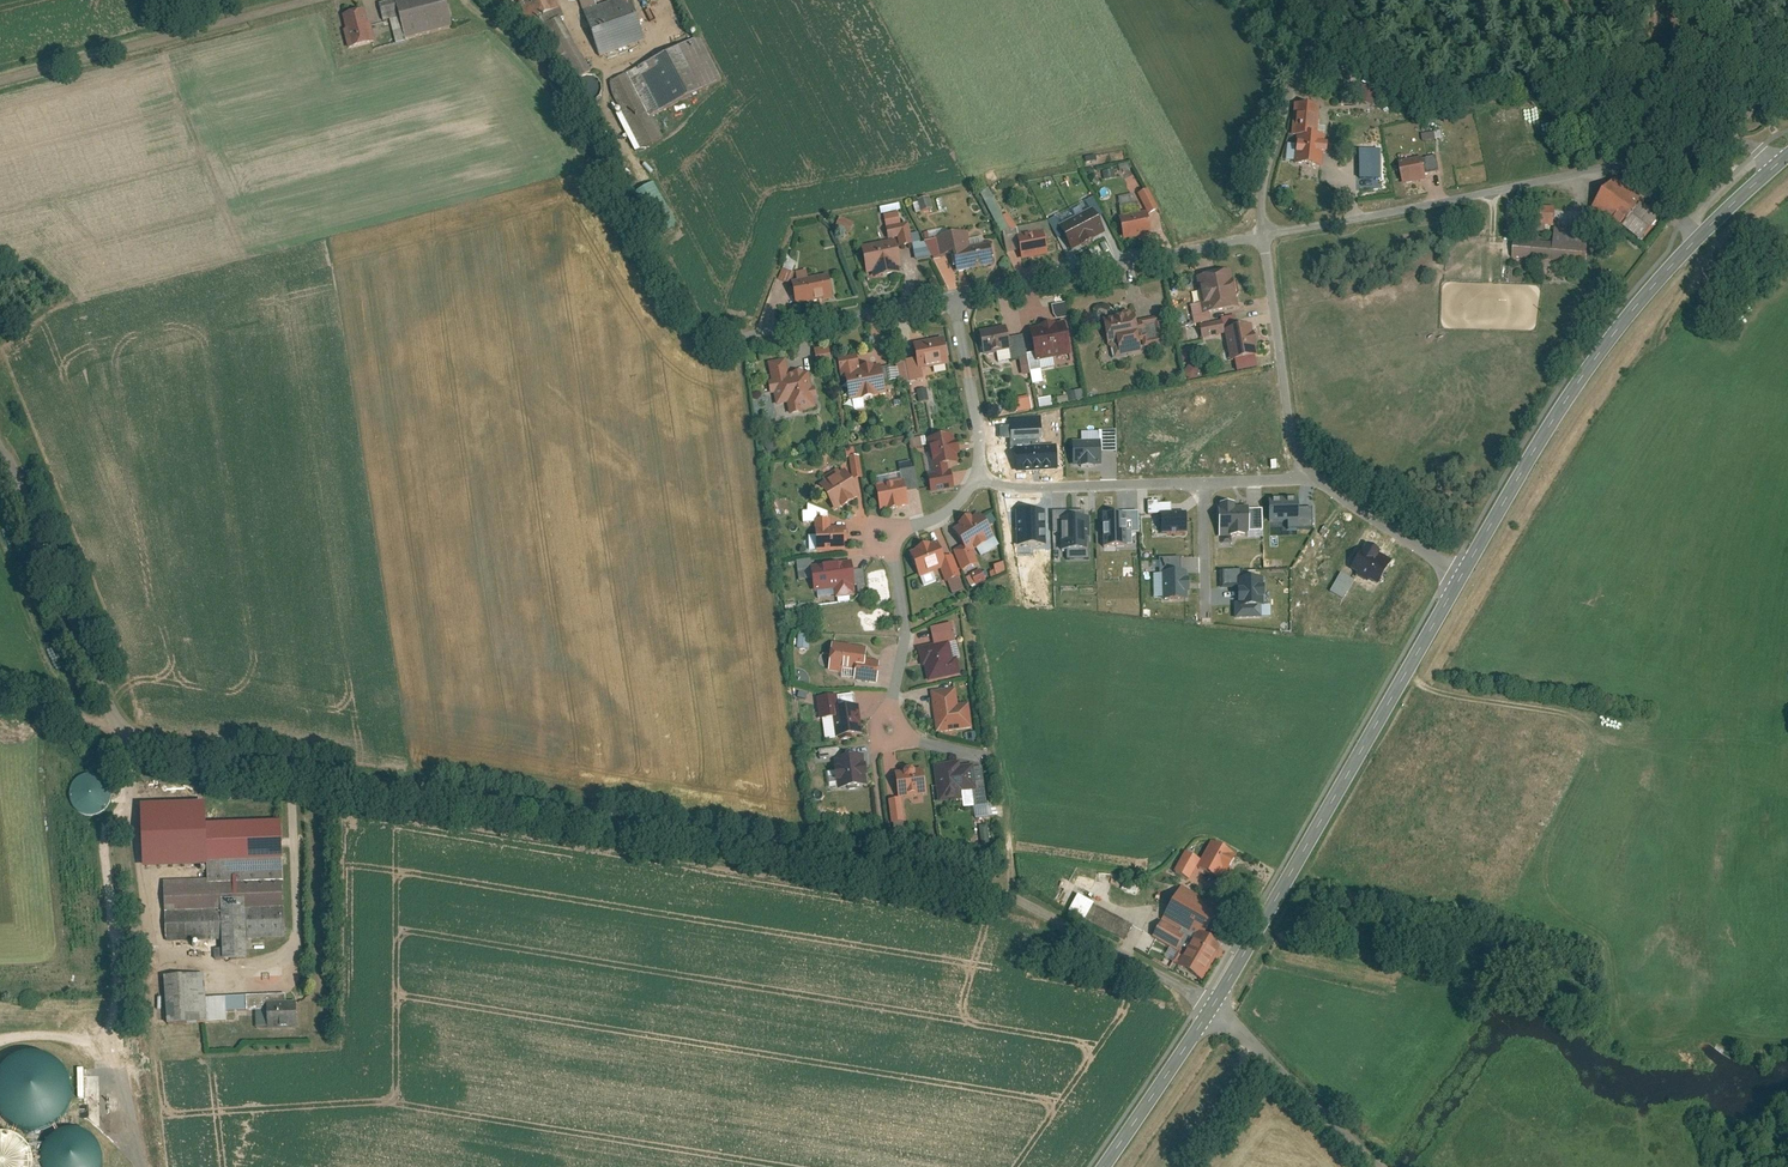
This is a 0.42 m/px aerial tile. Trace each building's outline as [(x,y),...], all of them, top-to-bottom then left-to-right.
[(403,16),(399,0),(398,0),(383,4),(387,20),(403,16)] [(403,16),(409,38),(453,27),(446,0),(399,0),(403,16)] [(560,0),(520,0),(531,22),(563,6),(560,0)] [(599,6),(597,0),(583,0),(587,10),(599,6)] [(587,10),(601,56),(647,41),(634,0),(618,0),(599,6),(587,10)] [(367,9),(342,16),(351,48),(375,41),(367,9)] [(591,71),(560,18),(542,29),(573,81),(591,71)] [(701,36),(631,72),(653,116),(724,80),(701,36)] [(609,83),(643,148),(664,137),(653,116),(631,72),(609,83)] [(1359,86),(1347,84),(1344,103),(1356,105),(1359,86)] [(1381,89),(1367,84),(1361,101),(1375,106),(1381,89)] [(1296,134),(1299,134),(1297,164),(1324,166),(1325,152),(1331,152),(1332,143),(1326,143),(1326,136),(1320,136),(1322,105),(1298,103),(1296,134)] [(1423,142),(1442,138),(1441,131),(1421,134),(1423,142)] [(1352,161),(1375,159),(1374,147),(1351,149),(1352,161)] [(1426,157),(1430,174),(1442,171),(1439,154),(1426,157)] [(1426,157),(1403,162),(1407,183),(1431,178),(1430,174),(1426,157)] [(1619,177),(1595,206),(1624,230),(1627,227),(1646,204),(1648,201),(1619,177)] [(987,190),(979,194),(1000,235),(1014,228),(1007,214),(1001,217),(987,190)] [(914,214),(931,210),(928,198),(912,202),(914,214)] [(1121,207),(1126,240),(1153,235),(1149,211),(1142,212),(1140,204),(1121,207)] [(1646,204),(1627,227),(1647,243),(1666,220),(1646,204)] [(899,206),(867,211),(871,233),(890,230),(892,241),(900,239),(902,247),(915,244),(911,223),(907,223),(905,213),(900,214),(899,206)] [(1541,207),(1540,225),(1556,226),(1557,208),(1541,207)] [(1102,234),(1092,212),(1059,226),(1068,249),(1102,234)] [(835,227),(850,233),(853,223),(838,218),(835,227)] [(1019,227),(1024,260),(1052,255),(1050,244),(1055,243),(1051,221),(1019,227)] [(1557,228),(1556,243),(1591,245),(1592,230),(1557,228)] [(969,234),(928,242),(936,258),(956,254),(959,272),(978,269),(996,265),(992,246),(972,250),(969,234)] [(863,246),(868,274),(875,273),(876,279),(903,273),(902,268),(906,267),(902,247),(900,239),(892,241),(863,246)] [(1556,243),(1520,240),(1518,259),(1590,264),(1591,245),(1556,243)] [(795,281),(799,305),(836,298),(831,274),(811,277),(809,268),(797,270),(799,280),(795,281)] [(1235,270),(1198,276),(1204,312),(1240,306),(1235,270)] [(1067,303),(1051,306),(1054,320),(1070,317),(1067,303)] [(1128,316),(1107,320),(1112,349),(1117,348),(1118,356),(1145,351),(1144,348),(1167,344),(1162,317),(1135,322),(1133,312),(1127,313),(1128,316)] [(1228,333),(1233,362),(1263,357),(1258,323),(1243,326),(1241,315),(1226,317),(1226,320),(1202,324),(1205,337),(1228,333)] [(1067,324),(1033,330),(1039,361),(1073,355),(1067,324)] [(1010,327),(983,332),(988,355),(1013,350),(1015,360),(1029,357),(1025,336),(1012,339),(1010,327)] [(908,361),(912,381),(924,378),(923,371),(955,364),(949,337),(917,344),(920,358),(908,361)] [(829,347),(814,348),(815,366),(830,365),(829,347)] [(1190,349),(1180,351),(1182,362),(1192,360),(1190,349)] [(860,355),(840,358),(843,379),(848,379),(852,400),(887,395),(883,365),(862,368),(860,355)] [(789,359),(770,363),(774,380),(772,381),(775,394),(778,393),(780,405),(790,403),(793,415),(807,413),(806,410),(819,407),(817,398),(820,397),(817,380),(813,380),(811,370),(792,374),(789,359)] [(921,402),(928,400),(925,388),(917,391),(921,402)] [(1067,392),(1068,402),(1083,401),(1083,391),(1067,392)] [(1028,396),(1013,400),(1016,413),(1032,409),(1028,396)] [(1050,398),(1037,399),(1039,409),(1052,407),(1050,398)] [(1041,424),(1009,426),(1010,441),(1042,440),(1041,424)] [(930,474),(933,493),(958,489),(954,465),(961,464),(959,454),(962,453),(960,440),(957,440),(956,435),(930,439),(935,473),(930,474)] [(1101,440),(1070,440),(1070,469),(1101,469),(1101,440)] [(1055,448),(1017,450),(1018,472),(1056,470),(1055,448)] [(842,469),(825,479),(827,482),(822,485),(838,511),(864,495),(848,469),(843,472),(842,469)] [(879,484),(883,510),(911,506),(907,480),(879,484)] [(1297,499),(1271,499),(1271,525),(1297,524),(1297,499)] [(1249,507),(1219,508),(1220,537),(1250,537),(1249,507)] [(801,512),(802,523),(812,523),(812,511),(801,512)] [(1047,512),(1017,511),(1016,546),(1046,547),(1047,512)] [(1188,512),(1163,514),(1164,536),(1190,534),(1188,512)] [(1137,514),(1112,514),(1112,544),(1138,544),(1137,514)] [(964,525),(957,530),(965,544),(955,550),(967,570),(980,563),(972,550),(997,536),(985,516),(980,519),(977,516),(964,524),(964,525)] [(1097,517),(1071,518),(1071,552),(1098,551),(1097,517)] [(817,521),(818,554),(849,552),(848,527),(833,528),(833,520),(817,521)] [(941,541),(911,552),(921,578),(943,570),(948,582),(963,576),(955,556),(948,559),(941,541)] [(1392,562),(1368,549),(1354,573),(1378,587),(1392,562)] [(855,561),(814,566),(817,592),(837,589),(838,598),(857,595),(856,586),(859,585),(855,561)] [(992,565),(994,575),(1005,572),(1003,563),(992,565)] [(964,577),(970,588),(985,581),(979,570),(964,577)] [(1189,573),(1163,574),(1164,602),(1191,601),(1189,573)] [(1355,583),(1341,577),(1334,591),(1348,598),(1355,583)] [(1262,581),(1232,582),(1233,613),(1263,612),(1262,581)] [(928,667),(931,683),(963,676),(959,659),(962,658),(955,623),(933,627),(937,645),(921,648),(925,667),(928,667)] [(797,635),(797,649),(808,649),(808,635),(797,635)] [(835,642),(831,671),(858,675),(857,679),(878,682),(881,662),(869,660),(871,647),(835,642)] [(933,691),(939,733),(975,729),(971,702),(961,704),(959,688),(933,691)] [(857,693),(819,698),(822,720),(825,719),(828,740),(863,735),(857,693)] [(837,759),(841,791),(871,787),(867,754),(837,759)] [(935,764),(941,804),(966,800),(967,807),(979,805),(981,821),(992,820),(984,762),(963,765),(962,761),(935,764)] [(96,773),(89,768),(82,766),(75,766),(70,768),(64,772),(61,778),(59,785),(59,792),(63,798),(66,802),(72,806),(81,807),(88,805),(94,801),(98,796),(100,788),(100,781),(96,773)] [(898,772),(902,798),(904,798),(929,794),(925,768),(898,772)] [(902,798),(891,800),(895,833),(909,831),(904,798),(902,798)] [(283,819),(209,822),(211,881),(167,882),(169,939),(226,937),(225,955),(251,954),(251,937),(289,933),(283,819)] [(1224,881),(1238,855),(1214,841),(1203,860),(1199,866),(1224,881)] [(1203,860),(1188,852),(1177,872),(1191,881),(1199,866),(1203,860)] [(1219,907),(1182,885),(1163,918),(1197,938),(1200,932),(1204,934),(1219,907)] [(1067,912),(1084,920),(1092,903),(1075,895),(1067,912)] [(1135,927),(1097,907),(1088,923),(1127,943),(1135,927)] [(1165,922),(1156,937),(1179,951),(1188,935),(1165,922)] [(1181,966),(1205,980),(1224,946),(1204,934),(1200,932),(1197,938),(1181,966)] [(192,968),(150,971),(154,1020),(217,1015),(215,1001),(195,1003),(192,968)] [(274,990),(234,991),(234,1007),(255,1007),(255,1021),(285,1021),(285,998),(274,998),(274,990)] [(6,1126),(17,1132),(30,1134),(43,1132),(55,1125),(63,1116),(68,1103),(69,1090),(65,1078),(58,1067),(47,1059),(34,1055),(21,1056),(9,1061),(0,1069),(0,1120),(6,1126)] [(41,1152),(39,1162),(40,1166),(101,1166),(102,1157),(98,1147),(91,1138),(82,1133),(72,1131),(61,1132),(52,1136),(45,1143),(41,1152)] [(31,1161),(28,1151),(21,1142),(12,1137),(2,1134),(0,1135),(0,1166),(31,1166),(31,1161)]
